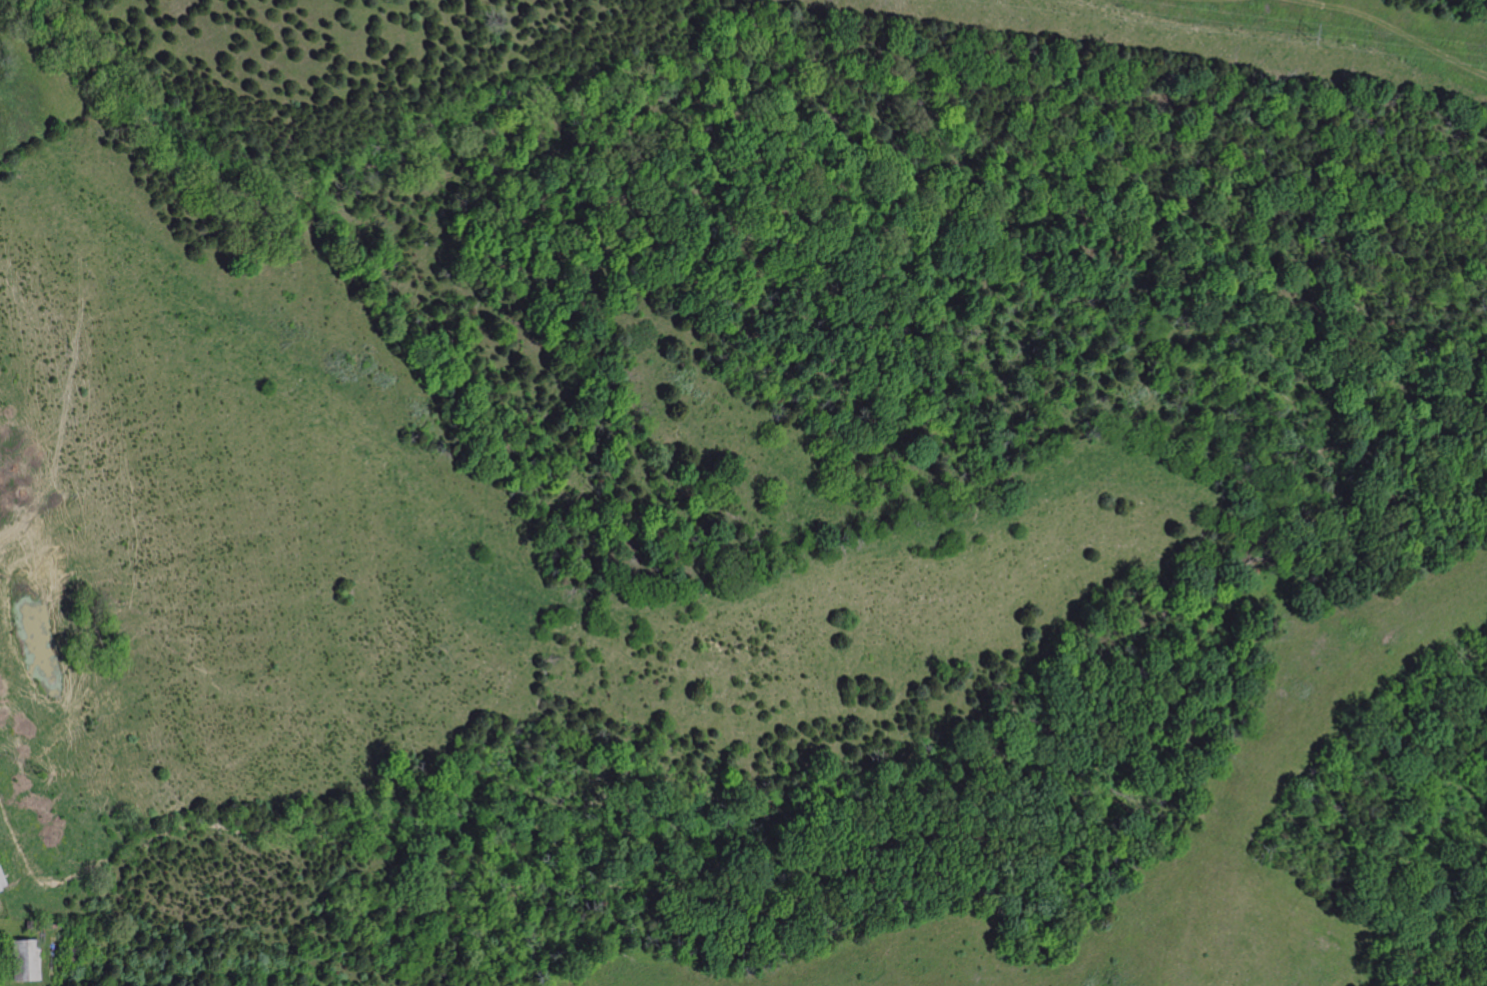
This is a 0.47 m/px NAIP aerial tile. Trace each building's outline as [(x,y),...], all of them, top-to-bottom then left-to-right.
[(10,981),(38,979),(35,939),(8,940),(10,981)] [(75,957),(74,946),(66,947),(66,957),(75,957)]
